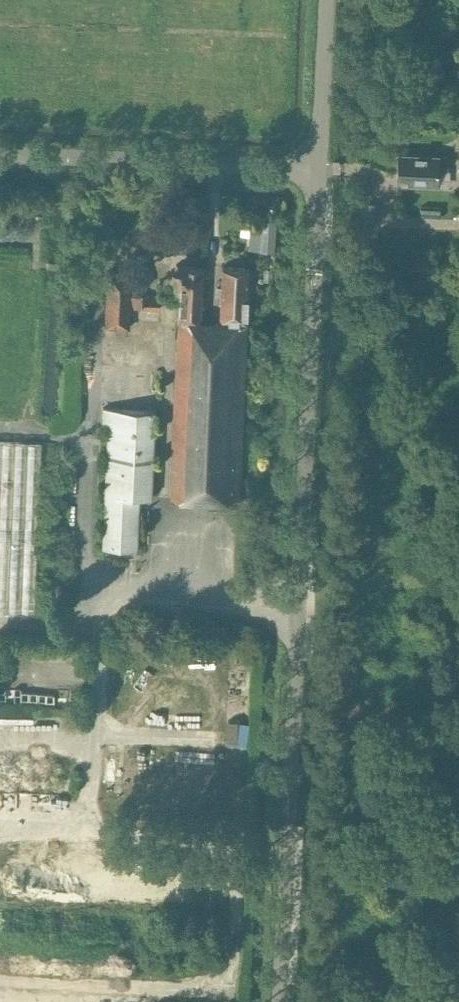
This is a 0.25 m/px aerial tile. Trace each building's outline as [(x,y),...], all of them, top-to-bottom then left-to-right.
[(447,156),(398,154),(397,178),(412,179),(412,184),(436,185),(437,169),(446,169),(447,156)] [(262,225),(261,249),(273,250),(275,220),(267,220),(267,226),(262,225)] [(175,264),(174,277),(181,277),(179,320),(199,321),(199,320),(202,266),(175,264)] [(217,286),(216,293),(221,293),(220,321),(220,322),(250,323),(252,268),(248,268),(222,267),(221,287),(217,286)] [(108,272),(105,326),(108,326),(128,328),(129,308),(159,310),(159,295),(130,294),(131,272),(108,271),(108,272)] [(169,442),(169,448),(173,448),(171,498),(238,501),(241,501),(250,323),(220,322),(220,321),(199,320),(199,321),(179,320),(179,331),(173,443),(169,442)] [(102,426),(108,426),(104,521),(118,522),(120,496),(128,497),(130,464),(152,465),(155,410),(103,407),(102,426)] [(41,442),(0,441),(0,609),(34,611),(41,442)] [(104,521),(103,548),(122,548),(134,549),(137,549),(139,496),(151,497),(152,465),(130,464),(128,497),(120,496),(118,522),(104,521)]
